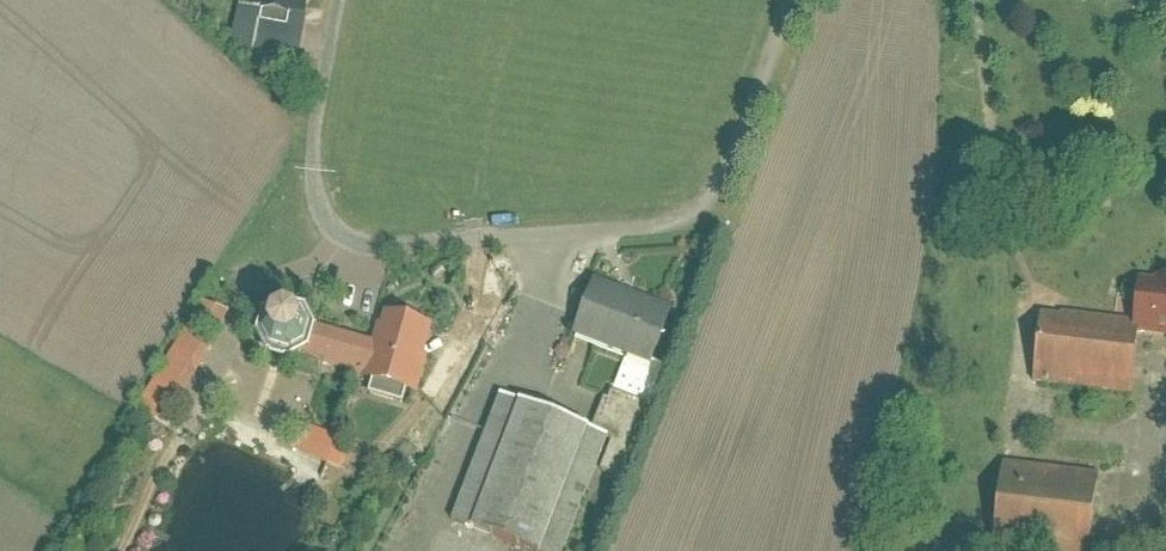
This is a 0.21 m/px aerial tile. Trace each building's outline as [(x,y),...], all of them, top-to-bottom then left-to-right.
[(1122,271),(1116,314),(1115,325),(1165,332),(1165,277),(1122,271)] [(645,305),(570,277),(550,332),(625,360),(645,305)] [(198,297),(151,414),(181,426),(228,309),(198,297)] [(1116,314),(1021,304),(1014,371),(1108,382),(1115,325),(1116,314)] [(289,315),(263,305),(241,322),(246,350),(270,359),(292,343),(289,315)] [(478,389),(429,510),(531,550),(542,550),(590,434),(478,389)] [(350,471),(359,442),(306,426),(297,455),(350,471)] [(981,457),(970,546),(1010,550),(1063,550),(1073,468),(981,457)]
